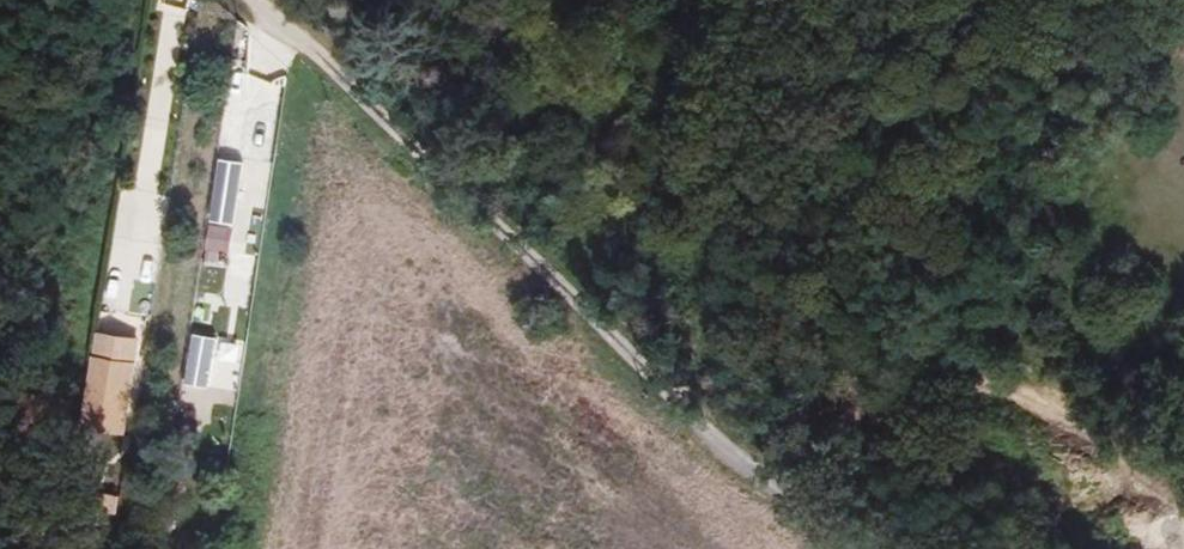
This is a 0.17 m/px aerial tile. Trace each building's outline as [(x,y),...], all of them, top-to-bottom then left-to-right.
[(240,217),(243,165),(217,164),(214,216),(240,217)] [(235,252),(234,219),(212,219),(212,252),(235,252)] [(132,447),(141,340),(95,336),(86,443),(132,447)]
